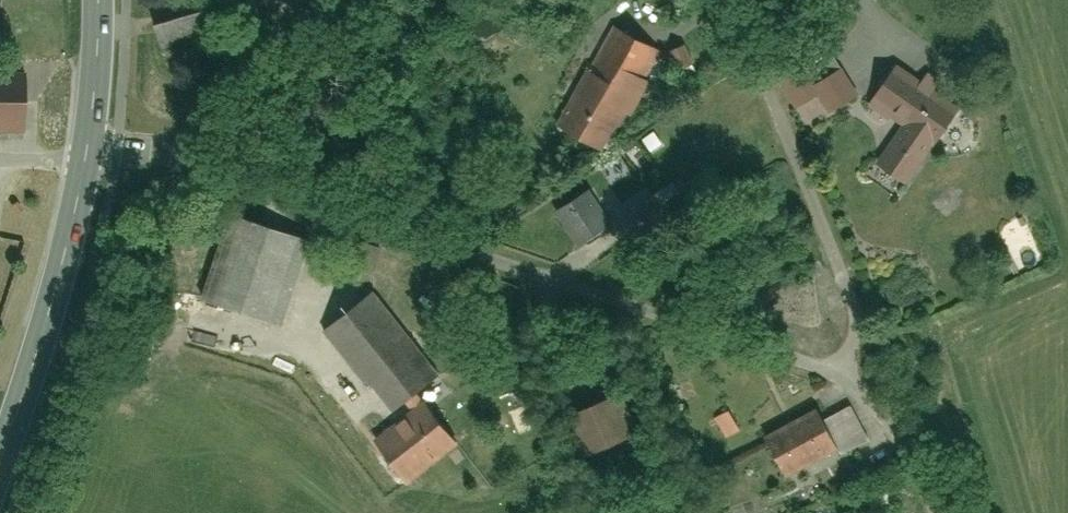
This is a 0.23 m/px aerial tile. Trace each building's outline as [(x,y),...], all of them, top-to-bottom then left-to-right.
[(162,45),(218,31),(210,0),(169,0),(151,4),(162,45)] [(613,24),(560,129),(616,157),(669,52),(613,24)] [(703,68),(692,44),(674,52),(685,76),(703,68)] [(907,129),(877,172),(913,197),(957,134),(975,109),(911,65),(880,109),(907,129)] [(812,115),(828,104),(838,120),(859,106),(838,75),(823,85),(811,68),(789,82),(812,115)] [(24,128),(24,79),(0,79),(0,129),(24,128)] [(588,196),(562,211),(584,249),(610,233),(588,196)] [(243,215),(216,306),(289,328),(317,237),(243,215)] [(364,298),(325,337),(398,410),(437,371),(364,298)] [(609,395),(554,421),(579,471),(633,445),(609,395)] [(384,450),(412,486),(468,443),(440,407),(384,450)] [(769,436),(787,478),(851,451),(832,409),(769,436)] [(711,421),(721,442),(743,431),(733,410),(711,421)]
